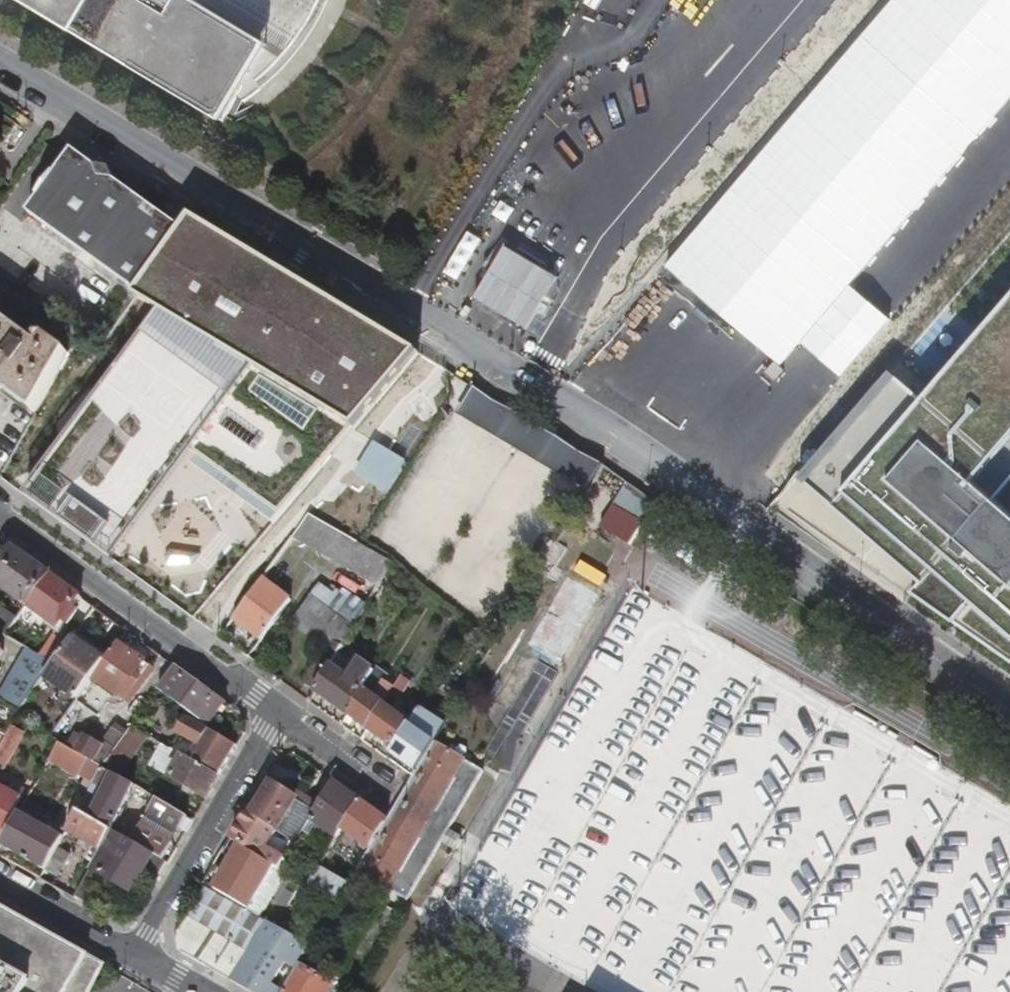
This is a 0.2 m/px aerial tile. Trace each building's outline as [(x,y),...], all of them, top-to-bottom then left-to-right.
[(121,59),(124,54),(136,61),(133,66),(164,85),(167,80),(179,87),(176,92),(225,121),(239,99),(271,72),(284,59),(296,45),(302,37),(314,20),(324,0),(24,0),(121,59)] [(647,0),(585,0),(580,10),(628,35),(647,0)] [(179,87),(167,80),(164,85),(176,92),(179,87)] [(100,169),(79,154),(73,162),(83,169),(100,169)] [(33,216),(139,293),(185,230),(118,182),(111,169),(100,169),(83,169),(73,162),(33,216)] [(499,304),(619,366),(645,315),(663,324),(702,248),(564,178),(499,304)] [(418,356),(194,218),(185,230),(139,293),(135,297),(160,315),(25,494),(114,558),(188,461),(276,523),(339,443),(418,356)] [(875,381),(800,467),(928,568),(904,597),(1009,668),(1009,473),(999,487),(990,479),(963,513),(944,496),(1009,419),(1009,277),(911,392),(885,369),(875,381)] [(37,414),(62,368),(70,354),(35,328),(28,337),(0,317),(0,387),(37,414)] [(605,465),(473,388),(459,412),(589,491),(605,465)] [(628,484),(629,481),(605,465),(589,491),(577,512),(604,531),(628,484)] [(635,547),(656,504),(640,493),(628,484),(604,531),(635,547)] [(296,536),(379,585),(384,576),(390,567),(393,562),(363,544),(312,515),(296,536)] [(29,607),(51,575),(13,548),(1,565),(6,569),(0,578),(0,585),(29,607)] [(82,597),(51,575),(29,607),(58,629),(63,622),(68,626),(79,612),(74,608),(82,597)] [(294,599),(265,578),(236,619),(264,639),(294,599)] [(300,611),(345,644),(355,626),(312,595),(300,611)] [(0,610),(0,634),(6,637),(19,620),(2,608),(0,610)] [(112,653),(80,630),(75,637),(107,660),(112,653)] [(107,660),(75,637),(55,664),(46,677),(78,700),(94,678),(107,660)] [(307,685),(318,691),(332,667),(338,657),(344,646),(333,640),(307,685)] [(151,668),(119,644),(112,653),(107,660),(94,678),(120,697),(132,680),(139,685),(151,668)] [(28,649),(0,698),(21,710),(46,677),(55,664),(28,649)] [(354,667),(338,657),(332,667),(347,678),(354,667)] [(359,660),(354,667),(347,678),(332,667),(318,691),(350,715),(376,670),(359,660)] [(211,725),(226,702),(177,667),(160,690),(211,725)] [(386,675),(376,669),(376,670),(350,715),(370,730),(395,688),(383,681),(386,675)] [(411,681),(402,676),(395,688),(370,730),(395,748),(413,718),(397,706),(411,681)] [(432,716),(420,708),(413,718),(395,748),(389,759),(415,778),(436,743),(421,733),(432,716)] [(26,714),(20,712),(16,717),(22,720),(26,714)] [(152,719),(143,713),(133,727),(143,732),(152,719)] [(42,714),(35,727),(40,731),(49,718),(42,714)] [(209,735),(211,731),(189,717),(180,734),(201,746),(192,761),(220,777),(235,751),(209,735)] [(116,727),(101,747),(102,747),(94,762),(103,767),(127,735),(116,727)] [(120,777),(149,736),(143,732),(133,727),(127,735),(103,767),(120,777)] [(20,733),(10,728),(0,746),(0,770),(20,733)] [(102,747),(101,747),(84,736),(78,745),(72,741),(68,747),(94,762),(102,747)] [(81,776),(94,783),(94,782),(103,767),(94,762),(68,747),(60,742),(49,762),(79,779),(81,776)] [(151,768),(207,798),(220,777),(192,761),(159,742),(155,749),(160,751),(151,768)] [(487,773),(437,742),(436,743),(415,778),(389,820),(363,862),(358,869),(402,897),(410,902),(445,843),(452,832),(487,773)] [(90,817),(112,830),(115,825),(135,786),(120,777),(103,767),(94,782),(106,788),(90,817)] [(106,788),(94,782),(94,783),(79,811),(90,817),(106,788)] [(320,843),(331,850),(336,842),(363,801),(336,782),(320,807),(312,821),(327,832),(320,843)] [(0,787),(0,826),(5,828),(25,792),(12,785),(8,792),(0,787)] [(272,786),(254,817),(278,831),(298,843),(304,833),(312,821),(320,807),(307,799),(308,798),(287,785),(283,792),(272,786)] [(181,829),(188,816),(158,798),(150,811),(181,829)] [(336,842),(363,862),(389,820),(363,801),(336,842)] [(112,830),(90,817),(79,811),(68,830),(64,838),(63,839),(67,841),(71,835),(101,851),(112,830)] [(173,842),(181,829),(150,811),(143,825),(173,842)] [(2,846),(46,870),(61,842),(63,839),(64,838),(20,813),(2,846)] [(267,850),(278,831),(254,817),(249,814),(233,842),(242,847),(276,868),(281,870),(286,861),(267,850)] [(181,829),(187,833),(195,820),(188,816),(181,829)] [(327,832),(312,821),(304,833),(320,843),(327,832)] [(125,831),(115,825),(112,830),(122,836),(125,831)] [(163,859),(173,842),(143,825),(133,842),(163,859)] [(146,871),(160,879),(169,863),(163,859),(133,842),(122,836),(112,830),(101,851),(77,898),(90,905),(106,878),(133,893),(146,871)] [(464,839),(452,832),(445,843),(456,850),(464,839)] [(73,848),(61,842),(46,870),(57,876),(73,848)] [(179,846),(173,842),(163,859),(169,863),(179,846)] [(270,879),(276,868),(242,847),(235,858),(270,879)] [(270,879),(235,858),(216,891),(251,911),(270,879)] [(348,885),(321,869),(309,887),(337,904),(348,885)] [(185,914),(249,951),(266,923),(202,885),(185,914)] [(0,906),(0,959),(23,919),(0,906)] [(249,951),(185,914),(175,932),(180,951),(231,981),(249,951)] [(23,919),(0,959),(0,991),(27,991),(57,938),(43,930),(23,919)] [(309,949),(266,923),(249,951),(292,977),(301,963),(309,949)] [(57,938),(27,991),(87,991),(103,963),(57,938)] [(249,951),(231,981),(251,991),(283,991),(292,977),(249,951)] [(301,963),(292,977),(283,991),(329,991),(334,983),(333,983),(340,973),(322,962),(316,972),(301,963)]
